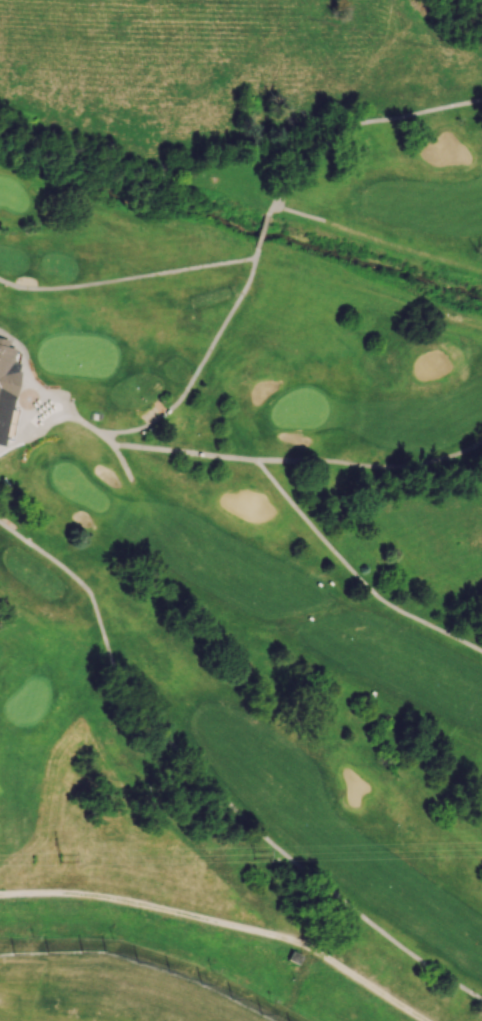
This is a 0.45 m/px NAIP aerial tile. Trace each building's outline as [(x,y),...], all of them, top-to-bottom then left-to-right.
[(16,368),(8,366),(11,349),(3,347),(4,340),(0,339),(0,442),(16,368)]
